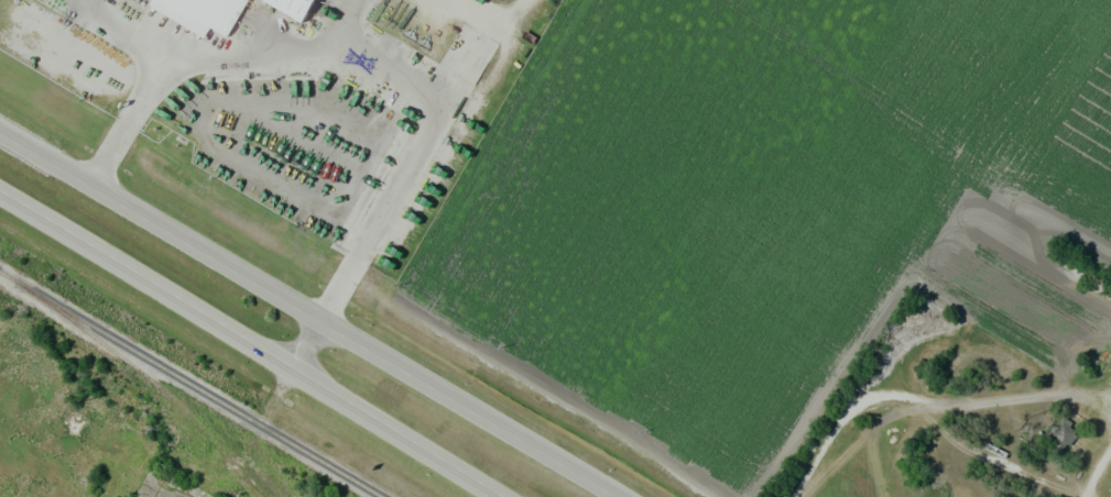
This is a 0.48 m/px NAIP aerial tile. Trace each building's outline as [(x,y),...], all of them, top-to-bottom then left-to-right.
[(112,5),(121,10),(140,13),(144,5),(204,35),(208,26),(228,36),(246,0),(115,0),(112,5)] [(314,0),(262,0),(304,21),(314,0)] [(1055,443),(1073,443),(1073,420),(1055,420),(1055,443)]
